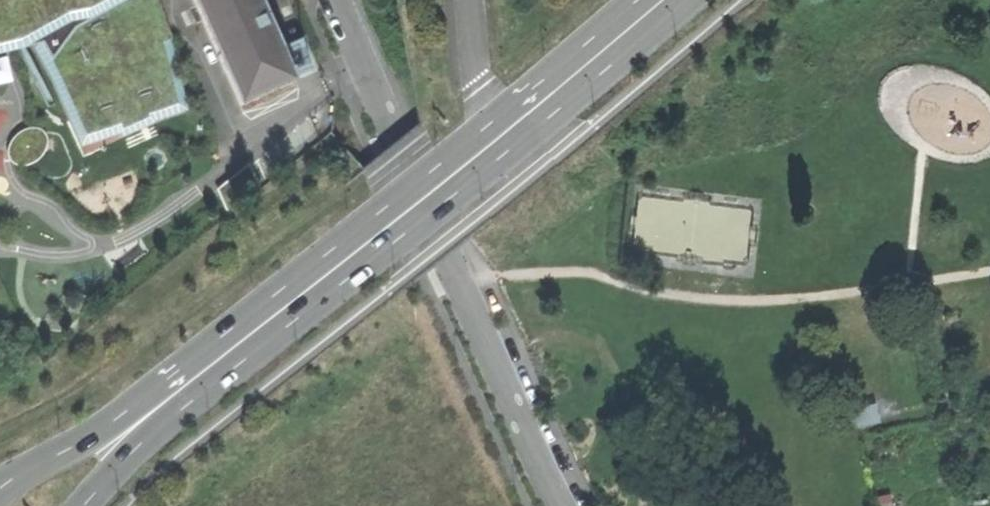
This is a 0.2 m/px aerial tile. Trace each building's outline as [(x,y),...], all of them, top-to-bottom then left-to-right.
[(167,0),(0,0),(0,47),(41,34),(57,60),(91,135),(125,123),(129,130),(168,117),(166,110),(183,105),(169,42),(178,39),(167,0)] [(247,102),(302,78),(267,0),(203,0),(247,102)]
